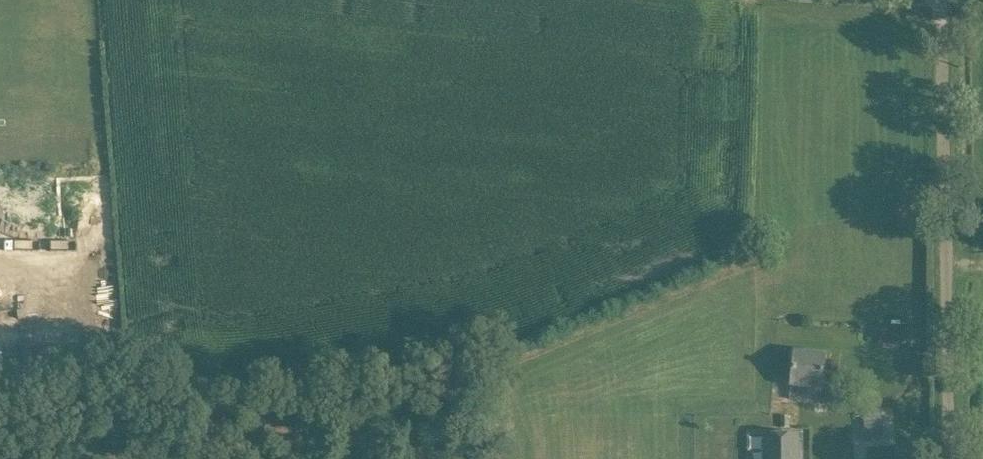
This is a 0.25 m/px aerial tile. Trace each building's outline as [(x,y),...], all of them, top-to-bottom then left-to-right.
[(791,385),(801,386),(821,388),(824,356),(794,353),(791,385)] [(863,411),(865,438),(881,436),(879,409),(863,411)] [(788,415),(780,416),(781,426),(788,426),(788,415)] [(764,434),(765,458),(798,458),(797,434),(764,434)]
